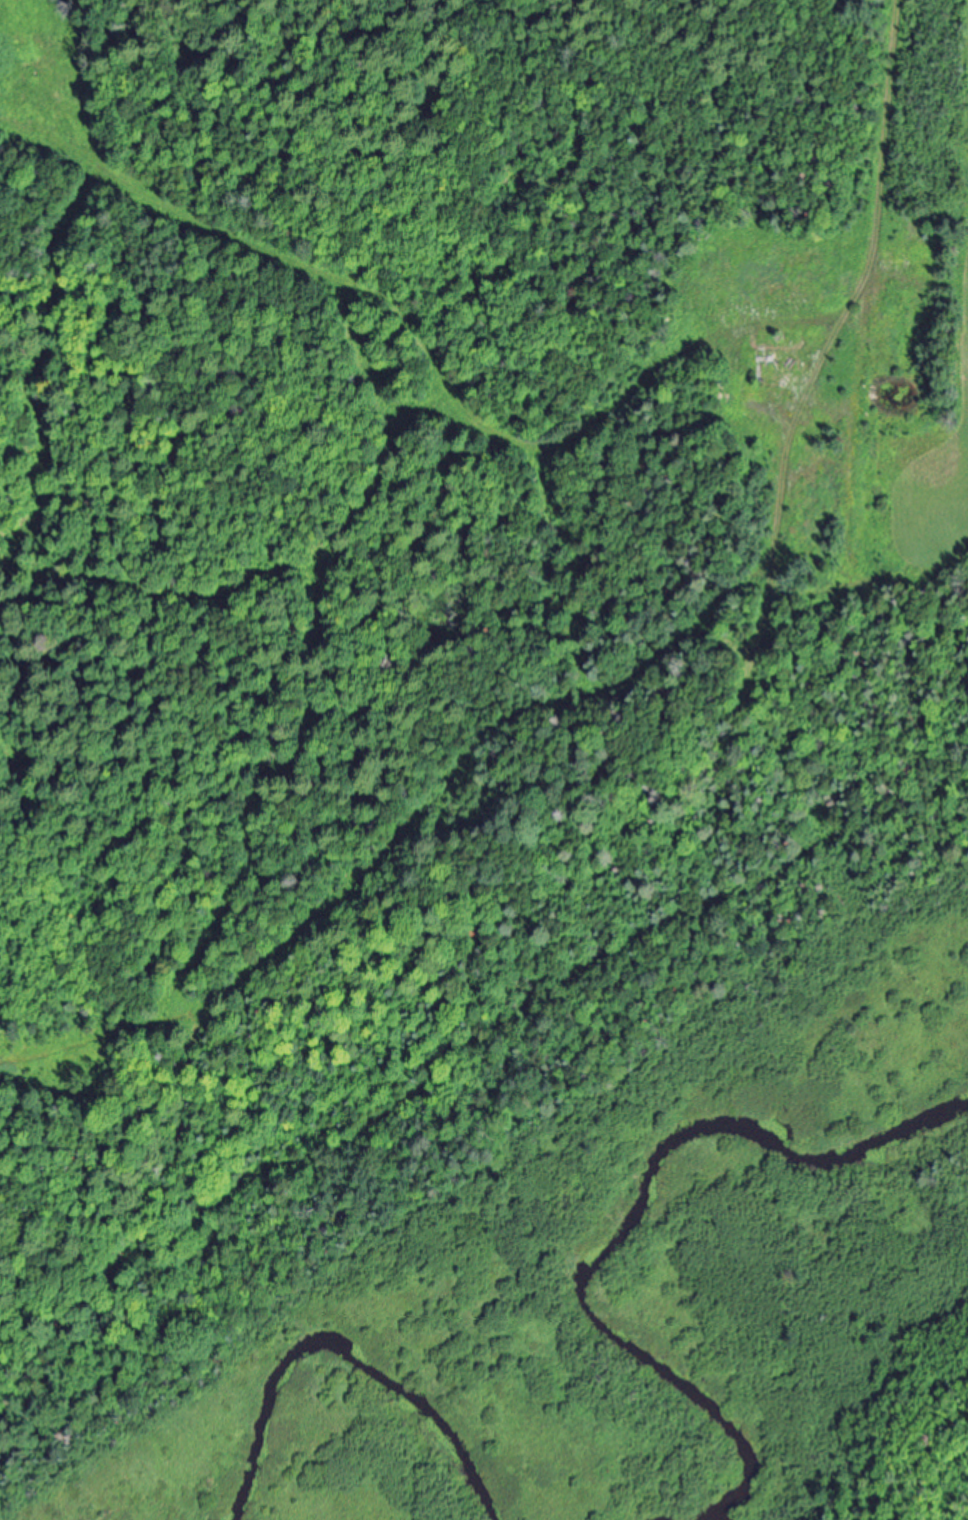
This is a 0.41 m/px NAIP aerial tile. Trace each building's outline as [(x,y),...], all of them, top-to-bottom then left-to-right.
[(759,350),(759,374),(802,374),(802,350),(759,350)]
